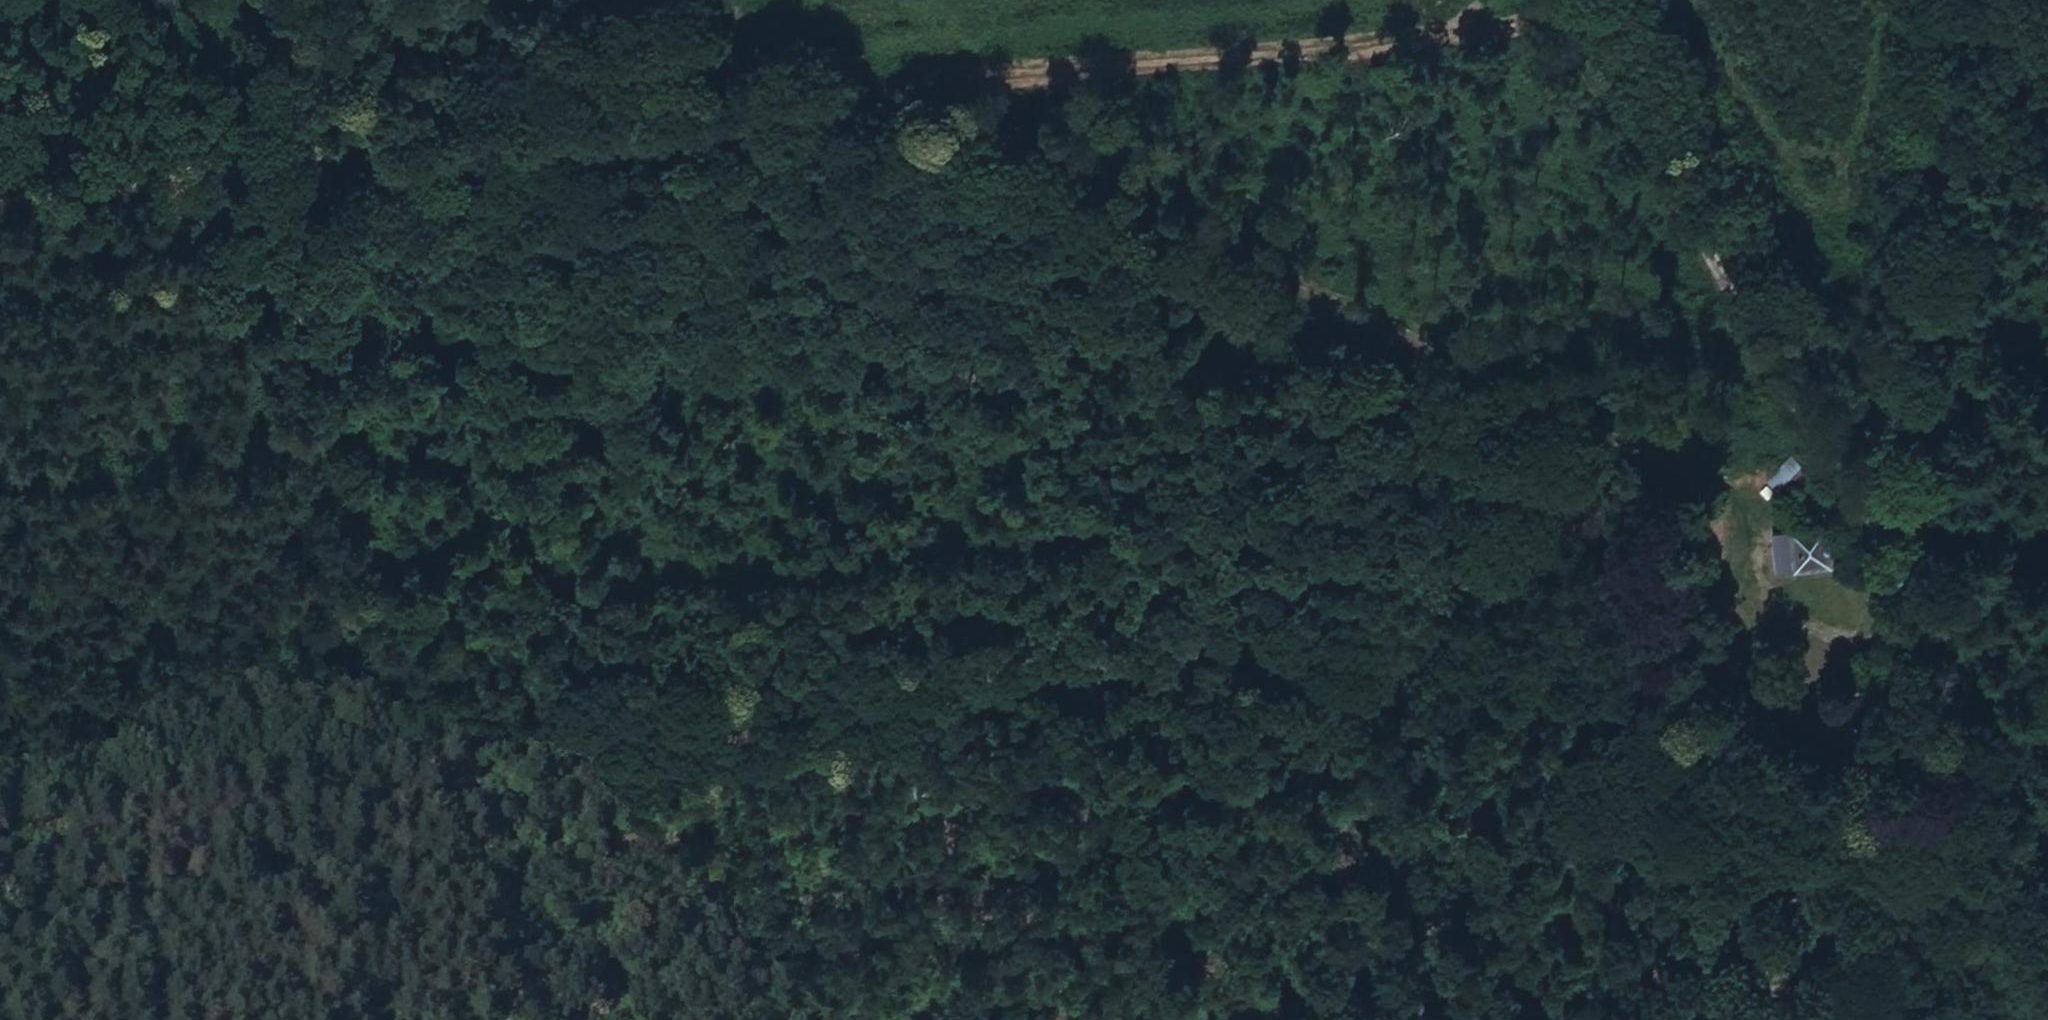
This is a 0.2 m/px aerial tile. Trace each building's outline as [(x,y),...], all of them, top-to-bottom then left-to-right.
[(1817,533),(1823,577),(1856,576),(1852,529),(1817,533)]
